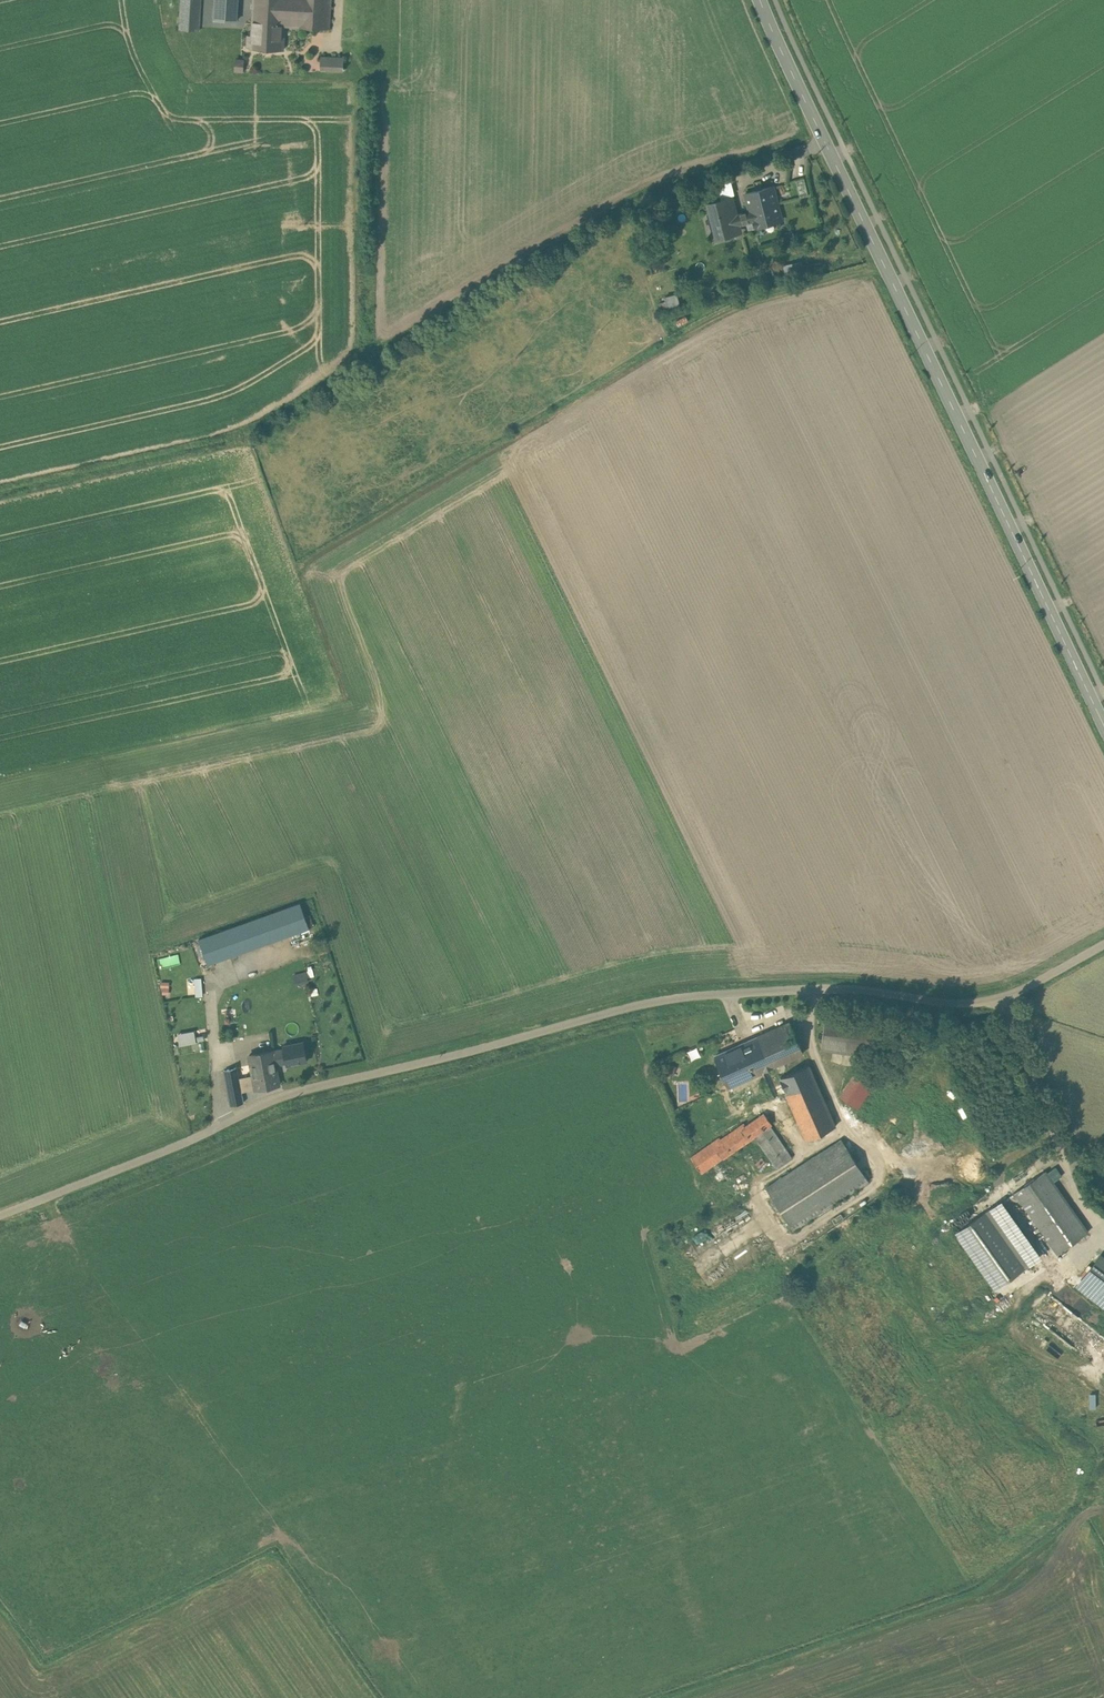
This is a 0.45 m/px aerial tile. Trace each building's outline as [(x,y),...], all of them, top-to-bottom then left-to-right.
[(179,29),(198,30),(200,0),(181,0),(179,29)] [(214,19),(236,21),(238,0),(215,0),(214,19)] [(252,19),(284,21),(285,0),(253,0),(252,19)] [(284,21),(284,25),(328,28),(330,0),(285,0),(284,21)] [(284,21),(252,19),(251,35),(248,35),(247,47),(250,47),(250,48),(283,50),(284,25),(284,21)] [(344,57),(321,56),(320,70),(343,71),(344,57)] [(754,226),(781,219),(773,187),(746,194),(750,212),(736,216),(731,198),(708,204),(717,239),(736,234),(734,225),(752,220),(754,226)] [(786,234),(782,219),(781,219),(754,226),(752,226),(756,241),(786,234)] [(667,295),(670,309),(682,307),(678,292),(667,295)] [(300,903),(229,928),(238,953),(309,928),(300,903)] [(229,928),(199,939),(208,964),(238,953),(229,928)] [(162,967),(182,963),(179,952),(159,957),(162,967)] [(306,972),(294,975),(296,984),(308,981),(306,972)] [(203,976),(196,977),(197,995),(204,995),(203,976)] [(881,1022),(861,1019),(825,1015),(821,1048),(876,1055),(881,1022)] [(790,1023),(751,1040),(756,1050),(755,1050),(764,1070),(762,1071),(766,1079),(772,1092),(774,1098),(786,1093),(785,1090),(814,1077),(808,1065),(780,1078),(775,1066),(775,1065),(803,1053),(790,1023)] [(181,1045),(198,1041),(195,1029),(178,1033),(181,1045)] [(741,1044),(715,1056),(728,1086),(762,1071),(764,1070),(755,1050),(756,1050),(751,1040),(741,1044)] [(303,1042),(283,1046),(283,1049),(272,1051),(275,1065),(286,1063),(286,1064),(307,1060),(303,1042)] [(272,1050),(249,1054),(253,1074),(255,1089),(279,1084),(275,1065),(272,1051),(272,1050)] [(863,1100),(882,1073),(864,1061),(840,1096),(858,1108),(863,1100)] [(237,1067),(224,1070),(230,1105),(244,1102),(242,1091),(239,1077),(236,1063),(237,1067)] [(253,1074),(239,1077),(242,1091),(255,1089),(253,1074)] [(814,1077),(785,1090),(786,1093),(806,1139),(835,1126),(814,1077)] [(772,1092),(766,1079),(761,1082),(766,1094),(772,1092)] [(719,1137),(690,1157),(701,1173),(754,1136),(777,1168),(792,1157),(769,1125),(772,1124),(764,1113),(723,1142),(719,1137)] [(841,1139),(766,1187),(793,1228),(868,1180),(841,1139)] [(1044,1171),(1014,1192),(1057,1253),(1087,1232),(1044,1171)] [(986,1212),(956,1233),(995,1288),(1025,1267),(986,1212)] [(1076,1285),(1103,1306),(1103,1253),(1101,1251),(1076,1285)]
